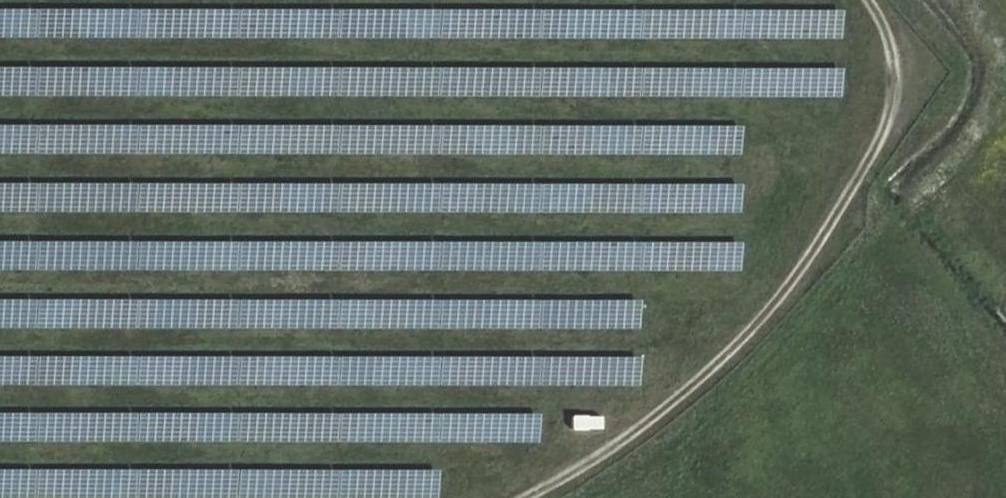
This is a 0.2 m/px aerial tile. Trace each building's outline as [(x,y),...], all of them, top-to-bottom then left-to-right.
[(412,66),(412,93),(651,97),(651,70),(412,66)] [(804,68),(804,96),(841,96),(841,69),(804,68)] [(410,126),(409,149),(603,151),(603,128),(410,126)] [(693,153),(740,154),(741,130),(693,129),(693,153)] [(741,186),(407,183),(406,211),(740,215),(741,186)] [(404,242),(404,270),(741,272),(741,244),(404,242)] [(402,299),(401,327),(639,330),(639,303),(402,299)] [(399,356),(398,384),(638,388),(638,360),(399,356)] [(539,415),(396,413),(395,442),(538,444),(539,415)] [(600,431),(600,416),(568,415),(568,431),(600,431)] [(393,497),(438,497),(438,470),(393,469),(393,497)]
